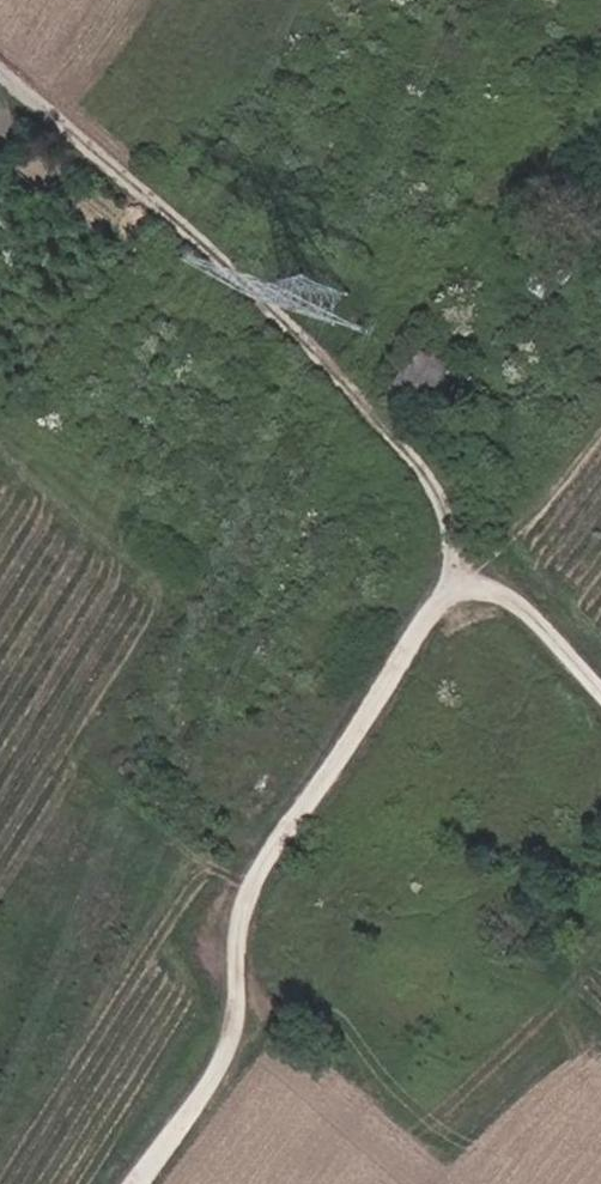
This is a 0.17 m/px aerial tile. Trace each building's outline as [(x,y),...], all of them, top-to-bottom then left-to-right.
[(452,325),(448,330),(469,349),(475,342),(452,325)] [(401,372),(397,377),(404,382),(411,373),(435,392),(469,349),(448,330),(412,372),(405,368),(403,370),(401,372)]
